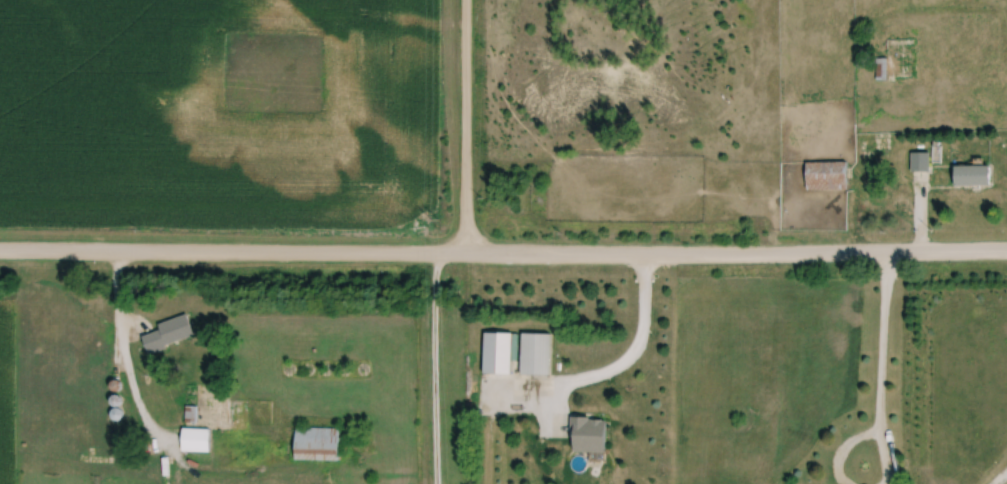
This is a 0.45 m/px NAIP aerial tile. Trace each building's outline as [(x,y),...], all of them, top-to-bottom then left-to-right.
[(878,80),(892,80),(892,74),(917,74),(917,40),(888,40),(888,60),(878,60),(878,80)] [(931,174),(931,153),(913,153),(913,174),(931,174)] [(809,163),(809,191),(850,191),(850,163),(809,163)] [(993,188),(993,167),(957,167),(957,188),(993,188)] [(160,323),(162,330),(145,334),(150,351),(196,339),(189,315),(160,323)] [(485,374),(513,374),(513,333),(485,333),(485,374)] [(551,333),(524,333),(524,375),(551,375),(551,333)] [(609,417),(574,417),(574,450),(609,450),(609,417)] [(297,460),(341,460),(341,427),(297,427),(297,460)] [(212,428),(184,428),(184,450),(212,450),(212,428)]
